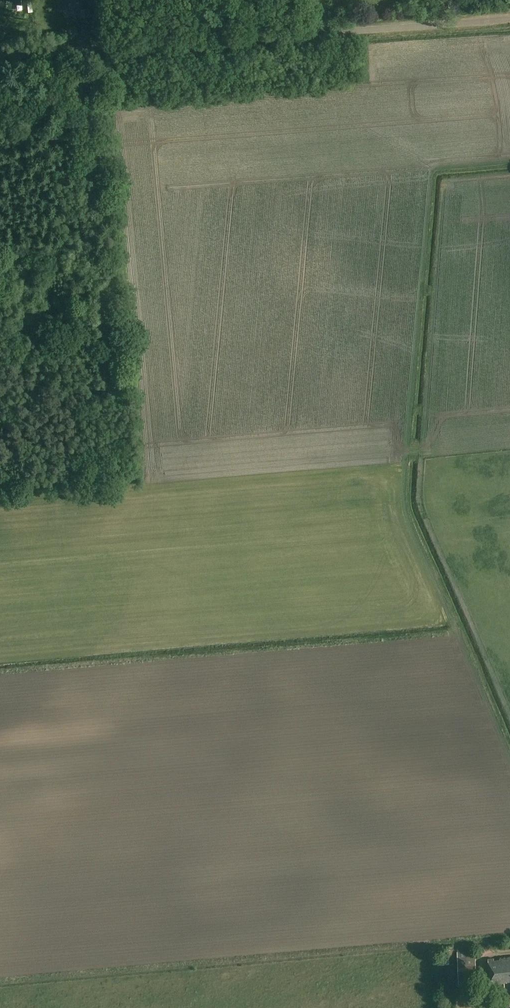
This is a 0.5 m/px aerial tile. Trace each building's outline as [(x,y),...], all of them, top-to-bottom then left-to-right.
[(13,4),(24,4),(24,12),(32,11),(31,2),(29,2),(29,0),(13,0),(13,4)] [(82,0),(69,0),(69,2),(70,2),(71,10),(77,9),(77,10),(79,10),(79,18),(91,17),(90,8),(83,9),(82,0)] [(146,486),(137,487),(138,497),(146,496),(146,486)] [(477,983),(476,956),(458,957),(459,984),(477,983)] [(501,958),(501,959),(495,960),(495,958),(489,959),(491,984),(509,982),(509,957),(501,958)]
